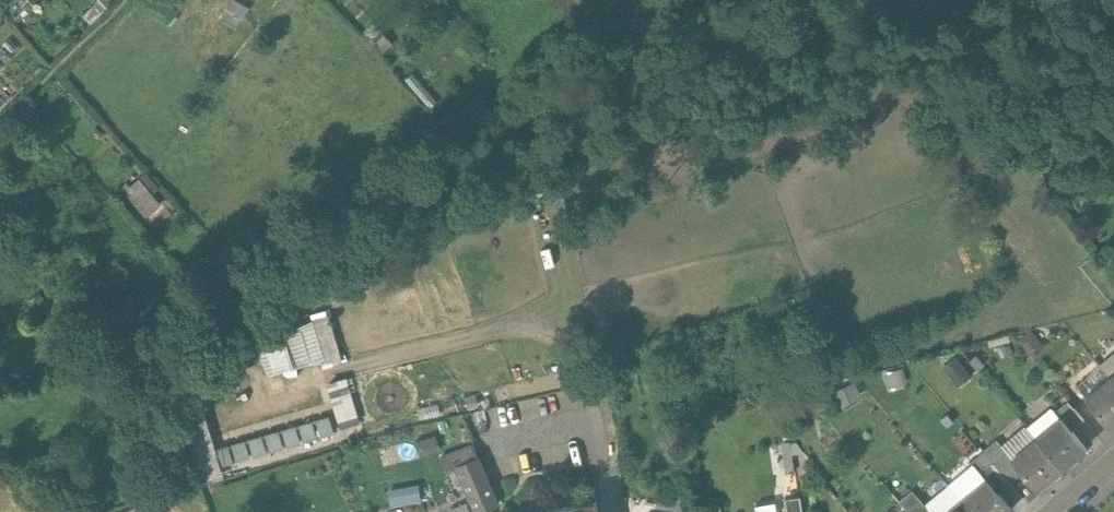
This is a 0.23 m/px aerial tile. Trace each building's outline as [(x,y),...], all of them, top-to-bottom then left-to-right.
[(83,17),(91,25),(112,5),(107,0),(101,0),(83,17)] [(125,189),(146,215),(162,202),(141,176),(125,189)] [(313,309),(322,362),(342,359),(333,305),(313,309)] [(340,418),(361,412),(350,373),(328,379),(340,418)] [(1086,400),(1111,428),(1113,426),(1113,383),(1111,379),(1086,400)] [(1084,422),(1068,404),(1056,414),(1061,421),(1071,433),(1084,422)] [(224,463),(336,431),(331,413),(218,445),(224,463)] [(1061,421),(1037,441),(1061,470),(1085,450),(1071,433),(1061,421)] [(1037,441),(1012,461),(1022,473),(1036,490),(1061,470),(1037,441)] [(471,445),(441,458),(447,471),(457,467),(476,511),(480,511),(496,505),(471,445)] [(1012,461),(1007,455),(994,465),(1010,484),(1022,473),(1012,461)] [(1010,484),(994,465),(982,476),(987,482),(997,494),(1010,484)] [(390,484),(391,503),(423,500),(421,482),(390,484)] [(963,502),(971,511),(1010,511),(1011,511),(997,494),(987,482),(963,502)] [(544,511),(597,511),(595,502),(544,511)] [(951,511),(971,511),(963,502),(951,511)]
